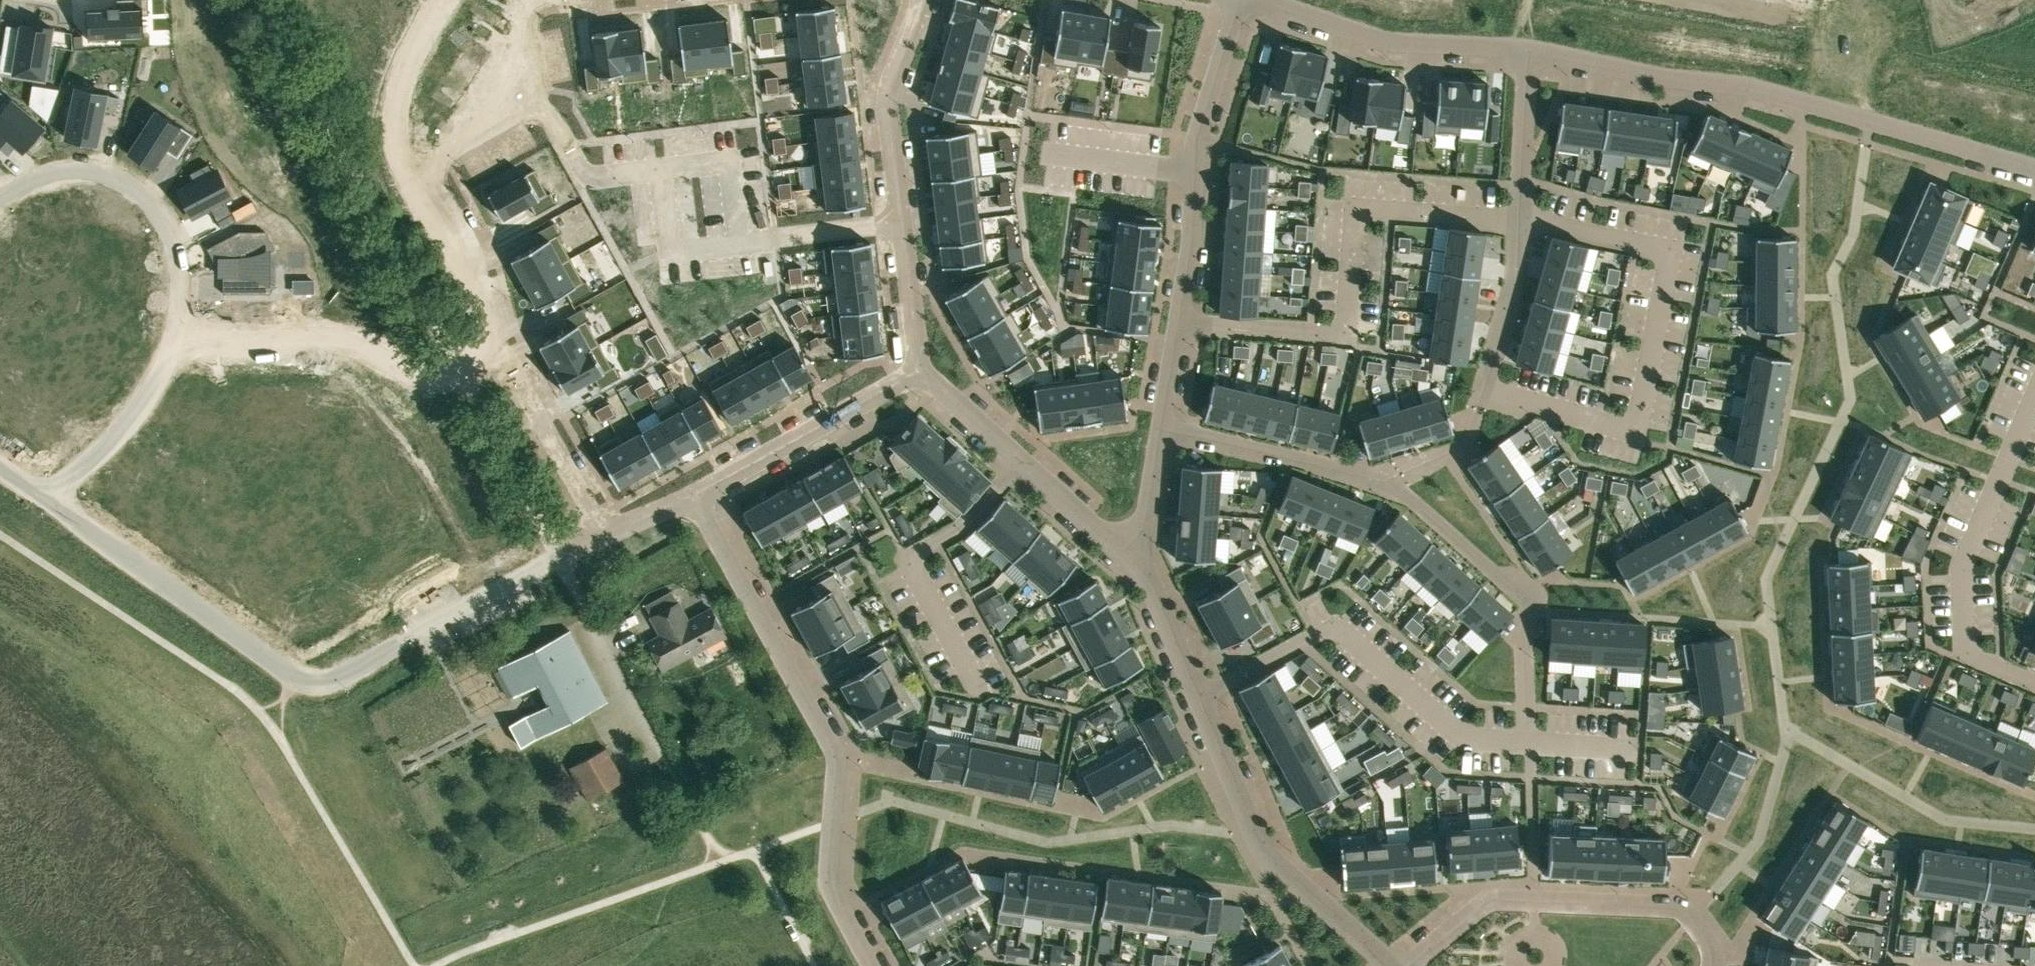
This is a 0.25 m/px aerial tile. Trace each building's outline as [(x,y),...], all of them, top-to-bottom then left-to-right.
[(89,10),(90,39),(138,37),(137,15),(143,15),(149,15),(148,0),(117,0),(117,8),(89,10)] [(949,20),(953,21),(953,20),(993,31),(993,30),(999,9),(1000,9),(1001,7),(975,0),(954,0),(949,20)] [(835,6),(797,11),(800,36),(836,31),(833,8),(835,8),(835,6)] [(1044,38),(1040,62),(1078,68),(1079,64),(1078,63),(1086,14),(1063,10),(1063,9),(1062,8),(1056,40),(1044,38)] [(1086,14),(1078,63),(1079,64),(1102,68),(1101,72),(1113,74),(1118,50),(1106,48),(1111,17),(1109,17),(1109,18),(1086,14)] [(728,19),(703,22),(709,69),(733,66),(734,74),(746,73),(743,49),(731,50),(728,19)] [(953,21),(948,41),(987,52),(986,53),(991,54),(997,32),(993,30),(993,31),(953,20),(953,21)] [(682,57),(670,58),(673,82),(685,81),(685,77),(709,74),(709,69),(703,22),(678,25),(682,57)] [(1118,50),(1113,74),(1151,81),(1160,26),(1134,22),(1129,52),(1118,50)] [(0,71),(14,74),(44,79),(52,27),(36,25),(36,26),(35,29),(21,27),(21,31),(7,29),(0,71)] [(1022,27),(1019,38),(1026,41),(1030,29),(1022,27)] [(617,32),(623,78),(623,83),(648,80),(648,83),(660,82),(657,58),(645,59),(642,28),(617,31),(617,32)] [(596,65),(584,67),(587,91),(599,89),(598,81),(623,78),(617,32),(617,31),(617,30),(592,33),(596,65)] [(772,31),(759,32),(759,41),(773,39),(772,31)] [(836,31),(800,36),(803,58),(840,53),(840,52),(839,53),(836,31)] [(2018,37),(2010,45),(2015,51),(2024,42),(2018,37)] [(773,39),(759,41),(761,49),(774,47),(773,39)] [(948,41),(942,62),(981,73),(981,72),(986,53),(987,52),(948,41)] [(1271,72),(1268,83),(1294,89),(1304,50),(1278,43),(1271,72)] [(1019,49),(1016,60),(1023,62),(1026,51),(1019,49)] [(1304,50),(1294,89),(1319,96),(1322,86),(1329,56),(1304,50)] [(840,53),(803,58),(806,81),(842,76),(839,54),(841,54),(840,53)] [(1016,60),(1012,71),(1020,73),(1023,62),(1016,60)] [(942,62),(936,82),(975,93),(981,73),(942,62)] [(1257,69),(1250,96),(1264,99),(1268,83),(1271,72),(1257,69)] [(777,76),(764,78),(765,86),(778,84),(777,76)] [(842,76),(806,81),(809,105),(845,101),(842,76)] [(1351,107),(1349,117),(1375,121),(1381,81),(1355,77),(1351,107)] [(1435,108),(1434,120),(1460,122),(1463,82),(1437,80),(1435,108)] [(1381,81),(1375,121),(1402,124),(1403,115),(1407,84),(1381,81)] [(929,102),(928,104),(944,108),(944,109),(945,110),(945,109),(978,118),(984,96),(975,93),(936,82),(930,102),(929,102)] [(1463,82),(1460,122),(1487,124),(1487,114),(1490,84),(1463,82)] [(778,84),(765,86),(766,94),(779,92),(778,84)] [(1319,96),(1315,113),(1328,117),(1335,90),(1322,86),(1319,96)] [(77,89),(67,138),(96,144),(103,109),(117,112),(119,97),(77,89)] [(3,133),(17,145),(23,151),(28,145),(31,148),(42,135),(38,133),(43,127),(0,91),(0,92),(0,136),(3,133)] [(1013,92),(1010,103),(1018,106),(1021,94),(1013,92)] [(1010,103),(1007,115),(1014,117),(1018,106),(1010,103)] [(1559,124),(1555,151),(1579,154),(1580,146),(1586,106),(1562,103),(1559,124)] [(1337,105),(1333,132),(1347,134),(1349,117),(1351,107),(1337,105)] [(1586,106),(1580,146),(1602,149),(1608,109),(1586,106)] [(1421,107),(1419,135),(1433,136),(1434,120),(1435,108),(1421,107)] [(1602,149),(1602,151),(1624,155),(1630,113),(1608,109),(1602,149)] [(155,110),(128,153),(154,169),(168,147),(181,156),(194,135),(155,110)] [(852,111),(816,116),(819,140),(855,136),(855,132),(858,132),(857,124),(854,125),(852,111)] [(1630,113),(1624,155),(1647,158),(1653,116),(1630,113)] [(1487,124),(1485,142),(1499,143),(1501,115),(1487,114),(1487,124)] [(1707,114),(1691,151),(1713,160),(1729,123),(1707,114)] [(1402,124),(1399,143),(1413,145),(1417,117),(1403,115),(1402,124)] [(1647,158),(1646,163),(1670,166),(1677,119),(1653,116),(1647,158)] [(1729,123),(1713,160),(1734,169),(1750,132),(1729,123)] [(942,134),(925,137),(926,138),(927,138),(930,159),(979,153),(977,130),(944,134),(943,133),(942,133),(942,134)] [(1750,132),(1734,169),(1755,178),(1771,141),(1750,132)] [(785,136),(772,138),(773,146),(786,145),(785,136)] [(819,140),(814,141),(818,164),(858,159),(855,136),(819,140)] [(1010,137),(1002,138),(1003,150),(1011,149),(1010,137)] [(1755,178),(1752,185),(1774,195),(1777,188),(1785,169),(1793,151),(1771,141),(1755,178)] [(786,145),(773,146),(774,155),(787,153),(786,145)] [(1011,149),(1003,150),(1005,161),(1012,160),(1011,149)] [(979,153),(930,159),(932,179),(931,180),(977,175),(977,176),(982,175),(979,153)] [(818,164),(813,164),(816,187),(825,186),(861,181),(858,159),(818,164)] [(1232,162),(1230,184),(1266,186),(1267,164),(1232,162)] [(195,183),(179,191),(192,218),(210,208),(217,221),(232,213),(225,200),(231,198),(217,171),(213,173),(209,164),(190,174),(195,183)] [(534,169),(488,195),(502,219),(529,204),(535,214),(556,203),(550,192),(547,194),(534,169)] [(1568,169),(1565,180),(1573,182),(1576,171),(1568,169)] [(977,175),(931,180),(931,181),(932,181),(935,202),(975,197),(975,198),(980,197),(977,176),(977,175)] [(1590,175),(1587,186),(1595,188),(1598,177),(1590,175)] [(1598,177),(1595,188),(1603,190),(1606,179),(1598,177)] [(861,181),(825,186),(828,209),(826,209),(826,211),(852,207),(852,210),(860,209),(860,206),(865,206),(865,204),(864,204),(861,181)] [(1008,181),(1000,182),(1001,193),(1009,192),(1008,181)] [(1299,181),(1298,189),(1310,190),(1311,182),(1299,181)] [(791,182),(777,183),(778,191),(792,190),(791,182)] [(1930,182),(1921,204),(1956,219),(1965,197),(1930,182)] [(1230,184),(1228,206),(1264,209),(1266,186),(1230,184)] [(1635,185),(1633,197),(1641,199),(1643,187),(1635,185)] [(1643,187),(1641,199),(1649,200),(1651,188),(1643,187)] [(1298,189),(1298,197),(1310,198),(1310,190),(1298,189)] [(792,190),(778,191),(779,200),(793,198),(792,190)] [(1009,192),(1001,193),(1003,205),(1010,204),(1009,192)] [(87,194),(79,198),(85,210),(93,206),(87,194)] [(1690,195),(1688,206),(1696,208),(1698,197),(1690,195)] [(975,197),(935,202),(938,223),(978,218),(978,217),(975,198),(975,197)] [(1698,197),(1696,208),(1704,209),(1706,198),(1698,197)] [(79,198),(73,202),(79,214),(85,210),(79,198)] [(73,202),(65,206),(71,218),(79,214),(73,202)] [(1736,204),(1734,216),(1742,217),(1744,205),(1736,204)] [(1921,204),(1912,225),(1947,240),(1956,219),(1921,204)] [(1744,205),(1742,217),(1750,219),(1752,207),(1744,205)] [(1228,206),(1227,228),(1262,230),(1264,209),(1228,206)] [(96,212),(87,216),(93,226),(101,222),(96,212)] [(221,229),(236,221),(232,213),(217,221),(221,229)] [(1115,218),(1112,241),(1157,247),(1160,226),(1161,226),(1161,224),(1153,223),(1154,218),(1155,218),(1155,217),(1135,214),(1135,216),(1136,216),(1135,221),(1115,218)] [(87,216),(80,219),(86,230),(93,226),(87,216)] [(978,218),(938,223),(940,244),(939,244),(939,245),(985,239),(983,217),(978,217),(978,218)] [(80,219),(73,223),(78,233),(86,230),(80,219)] [(539,244),(511,260),(524,283),(571,258),(558,234),(560,233),(554,222),(533,234),(539,244)] [(73,223),(66,227),(71,237),(78,233),(73,223)] [(1013,224),(1005,225),(1007,236),(1014,235),(1013,224)] [(1296,224),(1295,232),(1307,233),(1308,225),(1296,224)] [(1912,225),(1902,246),(1938,261),(1947,240),(1912,225)] [(1081,226),(1080,237),(1088,238),(1089,227),(1081,226)] [(66,227),(58,231),(63,241),(71,237),(66,227)] [(0,237),(0,240),(7,244),(14,233),(6,228),(0,237)] [(1227,228),(1225,249),(1261,252),(1262,230),(1227,228)] [(1449,228),(1446,251),(1481,256),(1485,234),(1449,228)] [(1998,228),(1995,235),(2006,240),(2009,233),(1998,228)] [(239,231),(207,248),(213,260),(220,260),(220,264),(219,264),(219,275),(223,275),(223,293),(270,293),(275,284),(269,281),(261,277),(261,257),(269,253),(275,249),(265,231),(239,231)] [(1295,232),(1295,240),(1306,241),(1307,233),(1295,232)] [(14,233),(7,244),(14,248),(20,238),(14,233)] [(1014,235),(1007,236),(1008,248),(1016,247),(1014,235)] [(1995,235),(1992,243),(2003,247),(2006,240),(1995,235)] [(1080,237),(1078,249),(1086,250),(1088,238),(1080,237)] [(1399,237),(1398,245),(1410,246),(1411,238),(1399,237)] [(1552,237),(1546,258),(1580,268),(1586,247),(1552,237)] [(20,238),(14,248),(20,253),(27,242),(20,238)] [(1757,238),(1756,261),(1795,262),(1795,238),(1757,238)] [(985,239),(939,245),(939,246),(940,245),(943,265),(942,265),(942,267),(951,266),(951,267),(952,267),(952,266),(988,261),(985,239)] [(857,244),(823,248),(826,272),(832,271),(872,266),(869,244),(870,244),(870,242),(864,243),(864,240),(856,241),(857,244)] [(1112,241),(1109,262),(1154,268),(1157,247),(1112,241)] [(27,242),(20,253),(27,257),(34,246),(27,242)] [(1398,245),(1398,253),(1410,254),(1410,246),(1398,245)] [(34,246),(27,257),(35,262),(42,252),(34,246)] [(1902,246),(1893,268),(1928,283),(1938,261),(1902,246)] [(1225,249),(1224,271),(1259,273),(1261,252),(1225,249)] [(1446,251),(1443,272),(1479,277),(1478,277),(1481,256),(1446,251)] [(1718,255),(1717,263),(1719,263),(1727,265),(1728,265),(1730,257),(1718,255)] [(571,258),(524,283),(538,307),(565,292),(571,302),(592,291),(586,280),(584,281),(571,258)] [(1546,258),(1540,279),(1575,289),(1580,268),(1546,258)] [(1756,261),(1756,284),(1795,285),(1795,262),(1756,261)] [(1109,262),(1106,284),(1153,290),(1153,289),(1152,289),(1154,268),(1109,262)] [(1717,263),(1715,270),(1727,273),(1728,265),(1727,265),(1719,263),(1717,263)] [(801,266),(788,268),(789,276),(802,275),(801,266)] [(872,266),(832,271),(834,292),(838,292),(874,287),(872,266)] [(1021,267),(1015,271),(1020,281),(1027,277),(1021,267)] [(1293,267),(1292,275),(1304,276),(1304,268),(1293,267)] [(1609,268),(1607,276),(1619,278),(1620,270),(1609,268)] [(1077,269),(1076,280),(1083,281),(1085,270),(1077,269)] [(1979,270),(1976,278),(1987,282),(1990,275),(1979,270)] [(1224,271),(1222,292),(1258,295),(1259,273),(1224,271)] [(1443,272),(1440,293),(1475,298),(1478,278),(1479,277),(1443,272)] [(959,291),(945,299),(945,301),(947,300),(957,318),(996,295),(997,296),(1001,294),(989,273),(960,290),(959,289),(958,290),(959,291)] [(802,275),(789,276),(790,284),(803,283),(802,275)] [(1292,275),(1291,283),(1303,284),(1304,276),(1292,275)] [(1607,276),(1606,283),(1617,286),(1619,278),(1607,276)] [(1027,277),(1020,281),(1026,291),(1033,287),(1027,277)] [(1976,278),(1973,285),(1984,290),(1987,282),(1976,278)] [(1540,279),(1534,300),(1568,310),(1575,289),(1540,279)] [(1076,280),(1074,292),(1082,293),(1083,281),(1076,280)] [(1396,280),(1395,288),(1407,289),(1408,281),(1396,280)] [(1104,304),(1104,305),(1149,311),(1151,290),(1153,291),(1153,290),(1106,284),(1104,304)] [(1756,284),(1756,308),(1794,308),(1795,285),(1756,284)] [(874,287),(838,292),(841,313),(878,309),(878,308),(877,308),(874,287)] [(1395,288),(1395,296),(1406,297),(1407,289),(1395,288)] [(1222,292),(1220,314),(1256,317),(1258,295),(1222,292)] [(1440,293),(1436,315),(1472,320),(1475,298),(1440,293)] [(996,295),(957,318),(967,336),(966,337),(967,337),(1007,314),(1007,313),(997,296),(996,295)] [(1290,297),(1290,305),(1302,306),(1302,298),(1290,297)] [(1534,300),(1528,320),(1563,330),(1568,310),(1534,300)] [(1075,302),(1074,314),(1081,315),(1083,303),(1075,302)] [(1709,302),(1708,310),(1720,312),(1721,304),(1709,302)] [(1099,304),(1096,327),(1147,334),(1147,332),(1146,332),(1149,311),(1104,305),(1104,304),(1099,304)] [(1961,304),(1951,310),(1955,317),(1965,311),(1961,304)] [(1040,306),(1033,310),(1039,320),(1046,316),(1040,306)] [(568,330),(540,345),(553,368),(554,369),(598,344),(585,320),(589,318),(583,308),(562,319),(568,330)] [(802,308),(790,314),(794,322),(806,315),(802,308)] [(1756,308),(1756,331),(1794,332),(1794,308),(1756,308)] [(841,313),(832,314),(835,336),(843,335),(880,330),(878,319),(881,319),(880,311),(877,311),(877,310),(878,309),(841,313)] [(1601,310),(1599,318),(1611,320),(1612,313),(1601,310)] [(1708,310),(1706,318),(1718,320),(1720,312),(1708,310)] [(1007,314),(967,337),(967,338),(968,337),(979,355),(1018,333),(1019,333),(1023,331),(1011,311),(1007,313),(1007,314)] [(1965,311),(1955,317),(1960,323),(1969,317),(1965,311)] [(806,315),(794,322),(798,329),(810,322),(806,315)] [(1436,315),(1433,336),(1469,341),(1472,320),(1436,315)] [(1046,316),(1039,320),(1045,330),(1052,327),(1046,316)] [(760,318),(753,322),(759,334),(767,330),(760,318)] [(1599,318),(1598,326),(1609,328),(1611,320),(1599,318)] [(1908,318),(1876,338),(1888,358),(1921,338),(1908,318)] [(1528,320),(1522,341),(1557,351),(1563,330),(1528,320)] [(753,322),(746,326),(752,338),(759,334),(753,322)] [(1393,323),(1392,331),(1404,332),(1404,324),(1393,323)] [(880,330),(843,335),(846,357),(845,357),(845,358),(870,355),(871,358),(878,357),(878,354),(884,354),(884,352),(882,352),(880,330)] [(1392,331),(1391,339),(1403,340),(1404,332),(1392,331)] [(1018,333),(979,355),(989,373),(988,374),(989,376),(1029,352),(1019,333),(1018,333)] [(817,335),(806,342),(810,349),(821,343),(817,335)] [(1433,336),(1430,358),(1465,364),(1469,341),(1433,336)] [(1921,338),(1888,358),(1900,378),(1933,358),(1921,338)] [(722,339),(715,343),(722,355),(729,351),(722,339)] [(1522,341),(1516,363),(1550,373),(1557,351),(1522,341)] [(1106,342),(1094,344),(1095,352),(1107,350),(1106,342)] [(715,343),(708,347),(714,359),(722,355),(715,343)] [(553,368),(552,369),(566,393),(594,378),(600,388),(621,376),(615,365),(611,368),(598,344),(554,369),(553,368)] [(794,345),(772,357),(791,391),(791,390),(791,389),(793,388),(795,390),(801,386),(800,384),(812,377),(794,345)] [(1084,345),(1073,347),(1074,355),(1085,353),(1084,345)] [(1234,345),(1233,357),(1241,358),(1242,346),(1234,345)] [(1242,346),(1241,358),(1249,358),(1250,347),(1242,346)] [(1073,347),(1061,349),(1062,356),(1074,355),(1073,347)] [(1278,349),(1277,360),(1285,361),(1286,349),(1278,349)] [(1286,349),(1285,361),(1293,362),(1294,350),(1286,349)] [(1991,349),(1988,357),(1998,361),(2002,354),(1991,349)] [(768,350),(749,360),(753,368),(771,400),(789,390),(790,391),(791,391),(772,357),(768,350)] [(1321,352),(1320,364),(1328,364),(1329,353),(1321,352)] [(1329,353),(1328,364),(1336,365),(1337,353),(1329,353)] [(1593,353),(1591,361),(1603,363),(1604,355),(1593,353)] [(1754,353),(1750,375),(1785,382),(1789,362),(1789,360),(1754,353)] [(1697,357),(1696,365),(1708,367),(1709,360),(1697,357)] [(1988,357),(1984,367),(1994,371),(1998,361),(1988,357)] [(1933,358),(1900,378),(1913,398),(1945,378),(1933,358)] [(1368,361),(1366,373),(1374,374),(1376,362),(1368,361)] [(1591,361),(1590,369),(1601,371),(1603,363),(1591,361)] [(1029,362),(1008,374),(1014,383),(1034,371),(1029,362)] [(1376,362),(1374,374),(1382,375),(1383,363),(1376,362)] [(753,368),(735,378),(752,410),(771,400),(753,368)] [(1411,368),(1410,380),(1418,381),(1419,369),(1411,368)] [(669,369),(662,373),(668,384),(676,380),(669,369)] [(1419,369),(1418,381),(1425,382),(1427,370),(1419,369)] [(1099,370),(1075,373),(1076,378),(1077,378),(1083,424),(1101,421),(1105,420),(1099,380),(1100,380),(1099,370)] [(730,371),(708,383),(731,422),(752,410),(735,378),(730,371)] [(1100,380),(1099,380),(1105,420),(1125,417),(1126,419),(1127,418),(1122,378),(1123,378),(1123,377),(1122,377),(1121,375),(1120,376),(1120,377),(1100,380)] [(1750,375),(1746,397),(1781,403),(1785,382),(1750,375)] [(1076,378),(1056,381),(1062,426),(1066,426),(1083,424),(1077,378),(1076,378)] [(1945,378),(1913,398),(1925,418),(1928,416),(1929,415),(1958,398),(1945,378)] [(1693,379),(1692,386),(1704,389),(1705,381),(1693,379)] [(649,380),(641,384),(648,396),(655,392),(649,380)] [(1056,381),(1033,384),(1037,409),(1035,409),(1036,410),(1037,410),(1040,430),(1041,430),(1041,429),(1062,426),(1056,381)] [(641,384),(634,388),(641,400),(648,396),(641,384)] [(1209,398),(1204,419),(1206,419),(1226,424),(1234,389),(1214,384),(1212,384),(1209,398)] [(1692,386),(1691,394),(1702,396),(1704,389),(1692,386)] [(1234,389),(1226,424),(1248,429),(1256,394),(1234,389)] [(1256,394),(1248,429),(1267,434),(1276,399),(1256,394)] [(1746,397),(1742,417),(1777,424),(1781,403),(1746,397)] [(704,398),(682,410),(700,443),(701,443),(700,442),(721,430),(704,398)] [(1443,398),(1422,404),(1431,438),(1451,432),(1451,433),(1453,432),(1443,398)] [(1276,399),(1267,434),(1290,439),(1298,404),(1276,399)] [(609,402),(602,406),(608,418),(615,414),(609,402)] [(678,402),(658,413),(662,421),(680,453),(683,451),(684,454),(691,450),(689,448),(699,442),(699,443),(700,443),(682,410),(678,402)] [(1298,404),(1290,439),(1310,444),(1318,409),(1298,404)] [(1422,404),(1401,410),(1410,444),(1431,438),(1422,404)] [(602,406),(594,410),(601,422),(608,418),(602,406)] [(1318,409),(1310,444),(1332,449),(1340,414),(1318,409)] [(1401,410),(1379,416),(1389,450),(1410,444),(1401,410)] [(896,449),(890,456),(898,471),(907,465),(909,462),(936,432),(918,415),(894,441),(891,445),(896,449)] [(1379,416),(1358,422),(1368,457),(1370,456),(1389,450),(1379,416)] [(1742,417),(1738,440),(1773,446),(1777,424),(1742,417)] [(662,421),(642,433),(660,465),(661,465),(660,464),(670,458),(671,461),(678,457),(677,455),(680,453),(662,421)] [(1686,421),(1684,429),(1696,431),(1697,423),(1686,421)] [(1684,429),(1683,437),(1694,439),(1696,431),(1684,429)] [(1544,430),(1534,437),(1539,443),(1549,437),(1544,430)] [(936,432),(909,462),(926,477),(927,478),(956,446),(947,438),(945,440),(936,432)] [(642,433),(622,444),(640,475),(659,464),(660,466),(660,465),(642,433)] [(1869,434),(1859,456),(1896,473),(1906,451),(1869,434)] [(618,436),(596,448),(612,477),(610,478),(613,485),(616,483),(619,488),(620,488),(619,486),(640,475),(622,444),(618,436)] [(1549,437),(1539,443),(1543,450),(1553,443),(1549,437)] [(1738,440),(1733,461),(1734,461),(1764,467),(1769,468),(1769,466),(1773,446),(1738,440)] [(1498,444),(1468,464),(1481,483),(1511,463),(1498,444)] [(926,477),(923,481),(941,497),(942,497),(972,464),(963,456),(965,454),(956,446),(927,478),(926,477)] [(844,455),(823,467),(842,500),(861,490),(863,489),(844,455)] [(1859,456),(1849,476),(1886,493),(1896,473),(1859,456)] [(1511,463),(1481,483),(1493,500),(1492,500),(1493,501),(1523,481),(1511,463)] [(941,497),(938,500),(957,518),(990,480),(972,464),(942,497),(941,497)] [(1695,464),(1688,468),(1694,479),(1701,475),(1695,464)] [(1182,465),(1181,489),(1221,492),(1223,468),(1203,467),(1182,465)] [(1568,466),(1558,473),(1563,479),(1573,473),(1568,466)] [(823,467),(804,478),(822,511),(842,500),(823,467)] [(877,467),(870,471),(876,482),(883,478),(877,467)] [(1688,468),(1681,472),(1687,483),(1694,479),(1688,468)] [(1573,473),(1563,479),(1567,486),(1577,479),(1573,473)] [(1292,476),(1278,509),(1299,517),(1313,484),(1292,476)] [(1587,476),(1585,488),(1593,489),(1595,477),(1587,476)] [(1849,476),(1839,497),(1876,514),(1886,493),(1849,476)] [(1595,477),(1593,489),(1601,491),(1603,479),(1595,477)] [(804,478),(784,489),(802,522),(803,522),(822,511),(804,478)] [(883,478),(876,482),(882,492),(889,488),(883,478)] [(1654,479),(1647,483),(1653,494),(1660,490),(1654,479)] [(1523,481),(1493,501),(1493,502),(1494,502),(1506,519),(1535,499),(1523,481)] [(1612,481),(1610,492),(1618,494),(1620,482),(1612,481)] [(1620,482),(1618,494),(1626,495),(1628,484),(1620,482)] [(1647,483),(1640,487),(1646,497),(1653,494),(1647,483)] [(1935,483),(1932,491),(1942,495),(1945,488),(1935,483)] [(1313,484),(1299,517),(1319,525),(1333,492),(1313,484)] [(1261,487),(1257,497),(1264,500),(1268,489),(1261,487)] [(784,489),(764,500),(782,534),(781,534),(784,538),(805,526),(803,522),(802,522),(784,489)] [(1181,489),(1179,512),(1219,515),(1221,492),(1181,489)] [(1932,491),(1928,498),(1939,502),(1942,495),(1932,491)] [(1333,492),(1319,525),(1339,533),(1352,500),(1333,492)] [(1257,497),(1252,508),(1260,511),(1264,500),(1257,497)] [(1839,497),(1829,518),(1842,524),(1866,536),(1876,514),(1839,497)] [(1004,498),(973,531),(993,549),(996,545),(995,544),(1022,514),(1004,498)] [(1730,498),(1710,509),(1728,541),(1728,540),(1746,530),(1746,531),(1747,530),(1738,514),(1730,498)] [(1535,499),(1506,519),(1517,536),(1517,537),(1547,516),(1535,499)] [(764,500),(743,512),(752,529),(761,545),(781,534),(782,534),(764,500)] [(1352,500),(1339,533),(1360,542),(1373,508),(1352,500)] [(1710,509),(1691,519),(1709,550),(1727,541),(1728,541),(1710,509)] [(1179,512),(1177,535),(1218,538),(1219,515),(1179,512)] [(902,513),(895,517),(901,527),(908,523),(902,513)] [(1398,513),(1374,540),(1391,554),(1414,527),(1398,513)] [(1022,514),(995,544),(996,545),(1013,561),(1040,530),(1022,514)] [(876,517),(866,522),(870,529),(880,524),(881,523),(877,516),(876,517)] [(1547,516),(1517,537),(1530,554),(1559,534),(1547,516)] [(1691,519),(1672,530),(1689,561),(1709,550),(1691,519)] [(908,523),(901,527),(907,538),(914,534),(908,523)] [(1917,525),(1913,532),(1924,537),(1928,530),(1917,525)] [(1414,527),(1391,554),(1408,569),(1432,542),(1431,541),(1425,536),(1414,527)] [(1242,528),(1241,540),(1249,540),(1250,528),(1242,528)] [(1040,530),(1013,561),(1030,576),(1031,577),(1058,546),(1040,530)] [(1672,530),(1654,540),(1670,571),(1689,561),(1672,530)] [(1913,532),(1910,540),(1921,544),(1924,537),(1913,532)] [(848,533),(837,539),(841,546),(852,540),(848,533)] [(1284,534),(1279,545),(1287,548),(1291,537),(1284,534)] [(1177,535),(1175,559),(1216,562),(1218,538),(1177,535)] [(1559,535),(1530,555),(1542,573),(1572,553),(1559,535)] [(1291,537),(1287,548),(1294,551),(1299,540),(1291,537)] [(837,539),(827,544),(831,551),(841,546),(837,539)] [(1654,540),(1634,550),(1652,582),(1652,581),(1670,571),(1654,540)] [(1432,542),(1408,569),(1424,583),(1447,556),(1432,543),(1432,542)] [(1030,576),(1027,580),(1046,597),(1076,563),(1058,546),(1031,577),(1030,576)] [(968,550),(958,555),(965,568),(975,562),(968,550)] [(1634,550),(1615,561),(1623,575),(1632,593),(1633,592),(1633,591),(1651,582),(1652,582),(1634,550)] [(808,555),(797,561),(801,568),(812,562),(808,555)] [(1447,556),(1424,583),(1440,598),(1464,571),(1447,556)] [(845,560),(835,566),(841,576),(850,571),(845,560)] [(797,561),(787,567),(791,574),(801,568),(797,561)] [(1319,561),(1315,572),(1322,575),(1327,564),(1319,561)] [(1836,563),(1825,563),(1827,588),(1867,586),(1866,561),(1836,563)] [(975,562),(965,568),(971,580),(982,574),(975,562)] [(1327,564),(1322,575),(1330,578),(1334,567),(1327,564)] [(1224,590),(1197,604),(1209,626),(1258,599),(1240,566),(1218,578),(1224,590)] [(1464,571),(1440,598),(1456,612),(1480,585),(1479,584),(1464,571)] [(818,597),(791,611),(803,633),(851,607),(833,574),(812,586),(818,597)] [(1364,574),(1356,583),(1362,588),(1370,579),(1364,574)] [(1916,574),(1904,575),(1904,583),(1916,582),(1916,574)] [(1096,580),(1053,603),(1065,624),(1066,625),(1107,602),(1107,601),(1106,602),(1095,582),(1096,582),(1096,580)] [(1916,582),(1904,583),(1905,591),(1917,590),(1916,582)] [(1480,585),(1456,612),(1472,626),(1496,599),(1480,585),(1481,585),(1480,585)] [(1867,586),(1827,588),(1827,608),(1868,607),(1867,586)] [(1380,588),(1372,597),(1378,602),(1386,593),(1380,588)] [(1386,593),(1378,602),(1384,607),(1392,599),(1386,593)] [(990,597),(983,601),(989,612),(996,608),(990,597)] [(1258,599),(1209,626),(1221,647),(1248,633),(1254,644),(1276,632),(1258,599)] [(1496,599),(1472,626),(1489,641),(1513,614),(1496,599)] [(660,635),(648,641),(662,669),(693,653),(725,636),(710,608),(688,619),(679,602),(669,607),(650,617),(660,635)] [(1065,624),(1062,626),(1074,648),(1118,624),(1107,603),(1108,603),(1107,602),(1066,625),(1065,624)] [(851,607),(803,633),(815,655),(842,640),(848,651),(869,639),(851,607)] [(1868,607),(1827,608),(1829,631),(1869,629),(1868,607)] [(996,608),(989,612),(995,622),(1002,618),(996,608)] [(1412,617),(1404,626),(1410,631),(1418,622),(1412,617)] [(1549,638),(1547,659),(1573,660),(1575,620),(1550,618),(1549,638)] [(1918,619),(1906,620),(1907,628),(1919,627),(1918,619)] [(1575,620),(1573,660),(1596,662),(1599,622),(1575,620)] [(1418,622),(1410,631),(1416,636),(1424,627),(1418,622)] [(1599,622),(1596,662),(1617,663),(1620,623),(1599,622)] [(1620,623),(1617,663),(1642,665),(1645,625),(1620,623)] [(1118,624),(1074,648),(1086,670),(1094,665),(1094,664),(1131,644),(1130,643),(1129,644),(1118,624)] [(1919,627),(1907,628),(1907,636),(1919,635),(1919,627)] [(1869,629),(1829,631),(1830,653),(1870,651),(1869,629)] [(570,630),(499,667),(514,697),(538,684),(549,703),(509,724),(521,747),(608,701),(570,630)] [(1711,638),(1691,641),(1695,665),(1735,659),(1731,635),(1711,638)] [(1014,640),(1007,644),(1012,654),(1019,650),(1014,640)] [(1131,644),(1094,664),(1094,665),(1105,685),(1104,685),(1105,687),(1142,666),(1142,665),(1140,665),(1130,646),(1131,645),(1131,644)] [(1445,645),(1437,654),(1443,659),(1451,650),(1445,645)] [(2024,662),(2034,666),(2034,645),(2032,652),(2029,650),(2024,662)] [(867,669),(840,684),(852,705),(899,678),(882,646),(861,658),(867,669)] [(1019,650),(1012,654),(1018,665),(1025,661),(1019,650)] [(1451,650),(1443,659),(1449,665),(1457,656),(1451,650)] [(1870,651),(1830,653),(1831,677),(1871,675),(1870,651)] [(1735,659),(1695,665),(1698,689),(1738,683),(1735,659)] [(1657,660),(1656,668),(1668,669),(1669,661),(1657,660)] [(1305,661),(1300,666),(1308,673),(1313,668),(1305,661)] [(1313,668),(1308,673),(1317,681),(1322,676),(1313,668)] [(1656,668),(1656,676),(1668,677),(1668,669),(1656,668)] [(1911,668),(1908,676),(1919,680),(1922,673),(1911,668)] [(1275,669),(1239,688),(1251,710),(1287,691),(1275,669)] [(1962,671),(1957,682),(1965,685),(1970,674),(1962,671)] [(1970,674),(1965,685),(1972,688),(1977,677),(1970,674)] [(1871,675),(1831,677),(1832,702),(1852,701),(1873,700),(1871,675)] [(1908,676),(1905,683),(1916,688),(1919,680),(1908,676)] [(852,705),(864,728),(892,712),(895,717),(915,705),(899,678),(852,705)] [(1738,683),(1698,689),(1702,714),(1733,709),(1742,708),(1738,683)] [(1045,685),(1044,693),(1055,696),(1057,688),(1045,685)] [(1563,686),(1562,698),(1570,699),(1571,687),(1563,686)] [(1571,687),(1570,699),(1578,699),(1579,687),(1571,687)] [(1057,688),(1055,696),(1067,698),(1069,690),(1057,688)] [(2004,688),(1999,699),(2007,702),(2011,691),(2004,688)] [(1609,689),(1608,701),(1616,702),(1617,690),(1609,689)] [(1617,690),(1616,702),(1624,702),(1624,690),(1617,690)] [(1287,691),(1251,710),(1262,729),(1297,710),(1287,691)] [(2011,691),(2007,702),(2014,706),(2019,695),(2011,691)] [(1341,692),(1337,698),(1345,705),(1350,700),(1341,692)] [(1128,695),(1121,699),(1127,710),(1134,706),(1128,695)] [(1926,699),(1910,737),(1933,746),(1949,709),(1926,699)] [(1350,700),(1345,705),(1354,713),(1358,708),(1350,700)] [(944,702),(942,710),(954,712),(956,704),(944,702)] [(990,702),(989,710),(1000,713),(1002,705),(990,702)] [(956,704),(954,712),(966,715),(967,707),(956,704)] [(1002,705),(1000,713),(1012,715),(1014,707),(1002,705)] [(1345,706),(1341,710),(1348,716),(1351,712),(1345,706)] [(1112,707),(1102,713),(1106,720),(1116,714),(1112,707)] [(1163,710),(1140,723),(1162,762),(1185,750),(1187,749),(1173,725),(1165,709),(1163,710)] [(1949,709),(1933,746),(1956,756),(1971,719),(1949,709)] [(1297,710),(1262,729),(1272,749),(1308,730),(1297,710)] [(1653,711),(1653,719),(1664,720),(1665,712),(1653,711)] [(1035,712),(1033,720),(1045,722),(1047,714),(1035,712)] [(1102,713),(1091,719),(1095,726),(1106,720),(1102,713)] [(1047,714),(1045,722),(1057,724),(1058,717),(1047,714)] [(1903,717),(1897,730),(1907,734),(1913,722),(1903,717)] [(1079,719),(1076,731),(1077,731),(1084,732),(1086,720),(1085,720),(1079,719)] [(1971,719),(1956,756),(1978,765),(1993,728),(1971,719)] [(1377,725),(1373,730),(1381,738),(1386,732),(1377,725)] [(1993,728),(1978,765),(2000,775),(2016,737),(1993,728)] [(893,729),(891,742),(915,747),(918,734),(893,729)] [(1308,730),(1272,749),(1284,770),(1320,751),(1308,730)] [(1386,732),(1381,738),(1390,745),(1394,740),(1386,732)] [(970,745),(963,783),(985,787),(995,739),(971,735),(969,745),(970,745)] [(1718,735),(1707,757),(1743,776),(1754,753),(1738,745),(1718,735)] [(925,736),(917,773),(940,778),(948,740),(925,736)] [(2000,775),(2023,785),(2034,756),(2034,746),(2016,737),(2000,775)] [(995,739),(985,787),(1007,792),(1017,744),(995,739)] [(948,740),(940,778),(963,783),(970,745),(969,745),(948,740)] [(1145,742),(1124,753),(1142,787),(1163,775),(1145,742)] [(1017,744),(1007,792),(1030,796),(1038,758),(1040,748),(1017,744)] [(1385,749),(1363,760),(1371,774),(1404,756),(1399,746),(1386,752),(1385,749)] [(589,757),(569,767),(588,800),(625,780),(606,747),(589,757)] [(1320,751),(1284,770),(1294,789),(1330,770),(1320,751)] [(1651,752),(1650,760),(1662,761),(1663,753),(1651,752)] [(1124,753),(1104,764),(1122,798),(1142,787),(1124,753)] [(1707,757),(1697,777),(1733,795),(1743,776),(1707,757)] [(1038,758),(1030,796),(1053,801),(1061,763),(1038,758)] [(1650,760),(1650,768),(1662,768),(1662,761),(1650,760)] [(1104,764),(1083,776),(1093,795),(1095,797),(1101,809),(1122,798),(1104,764)] [(1408,769),(1399,775),(1402,781),(1404,784),(1413,779),(1408,769)] [(1330,770),(1294,789),(1306,810),(1341,791),(1330,770)] [(1399,775),(1388,781),(1391,787),(1402,781),(1399,775)] [(1697,777),(1686,799),(1712,811),(1723,816),(1733,795),(1697,777)] [(1562,791),(1562,800),(1575,801),(1575,792),(1562,791)] [(1575,792),(1575,801),(1587,801),(1587,792),(1575,792)] [(1364,794),(1353,800),(1356,806),(1368,800),(1364,794)] [(1609,794),(1609,801),(1621,802),(1622,795),(1609,794)] [(1351,796),(1342,801),(1347,811),(1356,806),(1353,800),(1351,796)] [(1644,796),(1643,808),(1655,809),(1655,797),(1644,796)] [(1835,800),(1822,821),(1854,842),(1868,821),(1835,800)] [(1822,821),(1809,841),(1845,863),(1846,861),(1843,860),(1854,842),(1822,821)] [(1516,824),(1493,826),(1496,866),(1520,864),(1516,824)] [(1493,826),(1471,827),(1474,868),(1496,866),(1493,826)] [(1471,827),(1448,829),(1451,870),(1474,868),(1471,827)] [(1549,834),(1547,874),(1572,875),(1574,835),(1549,834)] [(1574,835),(1572,875),(1596,876),(1598,836),(1574,835)] [(1598,836),(1596,876),(1618,877),(1620,837),(1598,836)] [(1620,837),(1618,877),(1640,878),(1642,838),(1620,837)] [(1434,838),(1410,840),(1414,881),(1437,879),(1434,838)] [(1642,838),(1640,878),(1664,879),(1665,859),(1666,839),(1642,838)] [(1410,840),(1386,842),(1389,883),(1414,881),(1410,840)] [(1809,841),(1797,859),(1833,882),(1845,863),(1809,841)] [(1386,842),(1365,844),(1368,884),(1389,883),(1386,842)] [(1365,844),(1340,846),(1341,849),(1342,866),(1344,886),(1368,884),(1365,844)] [(1921,848),(1915,887),(1939,891),(1945,851),(1921,848)] [(1945,851),(1939,891),(1962,895),(1968,855),(1945,851)] [(1885,855),(1884,868),(1891,868),(1893,856),(1885,855)] [(1968,855),(1962,895),(1983,898),(1989,858),(1968,855)] [(963,858),(942,869),(960,903),(981,892),(970,871),(969,869),(963,858)] [(1989,858),(1983,898),(2005,901),(2011,861),(1989,858)] [(1797,859),(1785,878),(1821,901),(1833,882),(1797,859)] [(2011,861),(2005,901),(2028,905),(2034,865),(2011,861)] [(942,869),(922,880),(940,914),(960,903),(942,869)] [(1004,876),(999,912),(1023,915),(1029,873),(1005,869),(1004,874),(1004,876)] [(1029,873),(1023,915),(1045,918),(1051,876),(1029,873)] [(1045,918),(1044,923),(1067,926),(1074,879),(1051,876),(1045,918)] [(1106,879),(1101,920),(1124,923),(1130,880),(1107,877),(1106,879)] [(1785,878),(1774,896),(1809,919),(1821,901),(1785,878)] [(1074,879),(1067,926),(1090,929),(1097,882),(1074,879)] [(922,880),(902,891),(920,924),(940,914),(922,880)] [(1124,923),(1123,928),(1146,931),(1153,884),(1130,880),(1124,923)] [(1153,884),(1146,931),(1169,934),(1175,887),(1153,884)] [(1175,887),(1169,934),(1191,937),(1198,890),(1175,887)] [(1881,889),(1879,901),(1886,902),(1888,890),(1881,889)] [(1198,890),(1191,937),(1215,940),(1220,901),(1221,900),(1221,899),(1221,893),(1198,890)] [(902,891),(881,902),(899,936),(920,924),(902,891)] [(1774,896),(1760,917),(1776,927),(1796,940),(1809,919),(1774,896)] [(1879,901),(1878,912),(1885,913),(1886,902),(1879,901)] [(988,929),(977,935),(981,942),(992,936),(988,929)] [(1875,934),(1873,946),(1880,947),(1882,935),(1875,934)] [(1900,934),(1899,950),(1914,952),(1916,935),(1900,934)] [(977,935),(967,940),(971,947),(981,942),(977,935)] [(1968,941),(1967,953),(1975,954),(1976,942),(1968,941)] [(1976,942),(1975,954),(1983,955),(1984,943),(1976,942)] [(1053,943),(1050,960),(1062,961),(1063,953),(1064,945),(1053,943)] [(1006,945),(1005,953),(1017,955),(1018,947),(1006,945)] [(1242,965),(1291,965),(1281,947),(1281,946),(1280,945),(1267,952),(1246,964),(1242,965)] [(1764,965),(1816,965),(1818,957),(1769,945),(1767,953),(1764,965)] [(2014,945),(2013,956),(2021,957),(2022,946),(2014,945)] [(1873,946),(1871,957),(1878,958),(1880,947),(1873,946)] [(1018,947),(1017,955),(1029,957),(1030,949),(1018,947)] [(948,951),(937,956),(941,963),(951,958),(948,951)] [(1063,953),(1062,961),(1074,963),(1075,955),(1063,953)] [(927,962),(929,965),(936,965),(941,963),(937,956),(927,962)]
